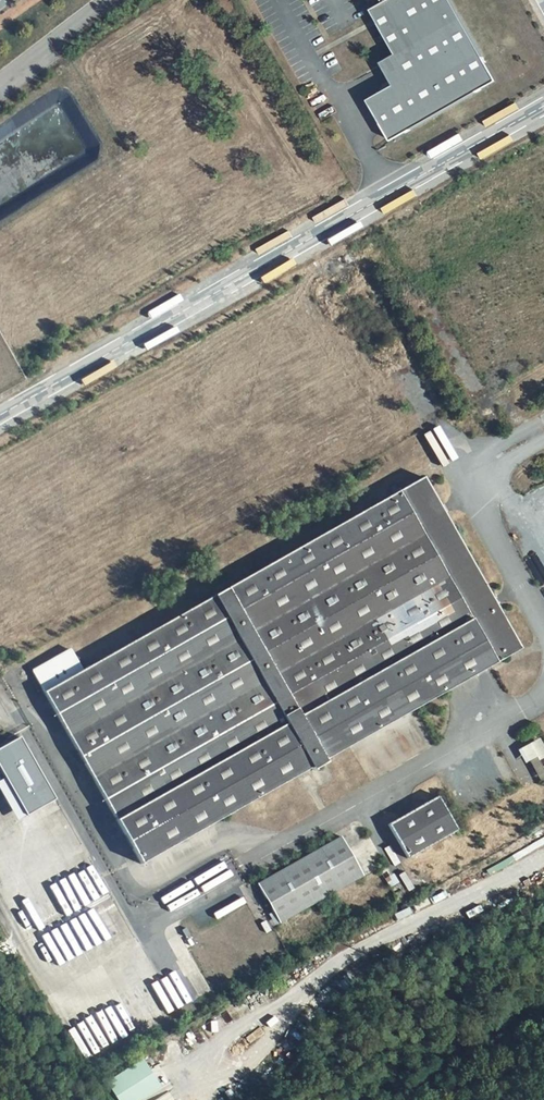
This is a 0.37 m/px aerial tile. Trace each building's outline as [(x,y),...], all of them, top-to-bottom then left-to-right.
[(489,75),(445,0),(373,0),(362,6),(388,50),(373,59),(386,81),(361,97),(384,137),(489,75)] [(65,648),(27,669),(136,862),(298,773),(460,683),(520,649),(422,477),(76,668),(65,648)] [(21,737),(0,749),(0,764),(29,813),(56,797),(21,737)] [(515,750),(523,766),(543,755),(543,752),(537,738),(515,750)] [(451,828),(434,796),(384,823),(404,856),(451,828)] [(355,874),(334,835),(249,883),(271,920),(355,874)] [(113,1099),(139,1099),(158,1088),(139,1059),(102,1083),(113,1099)]
